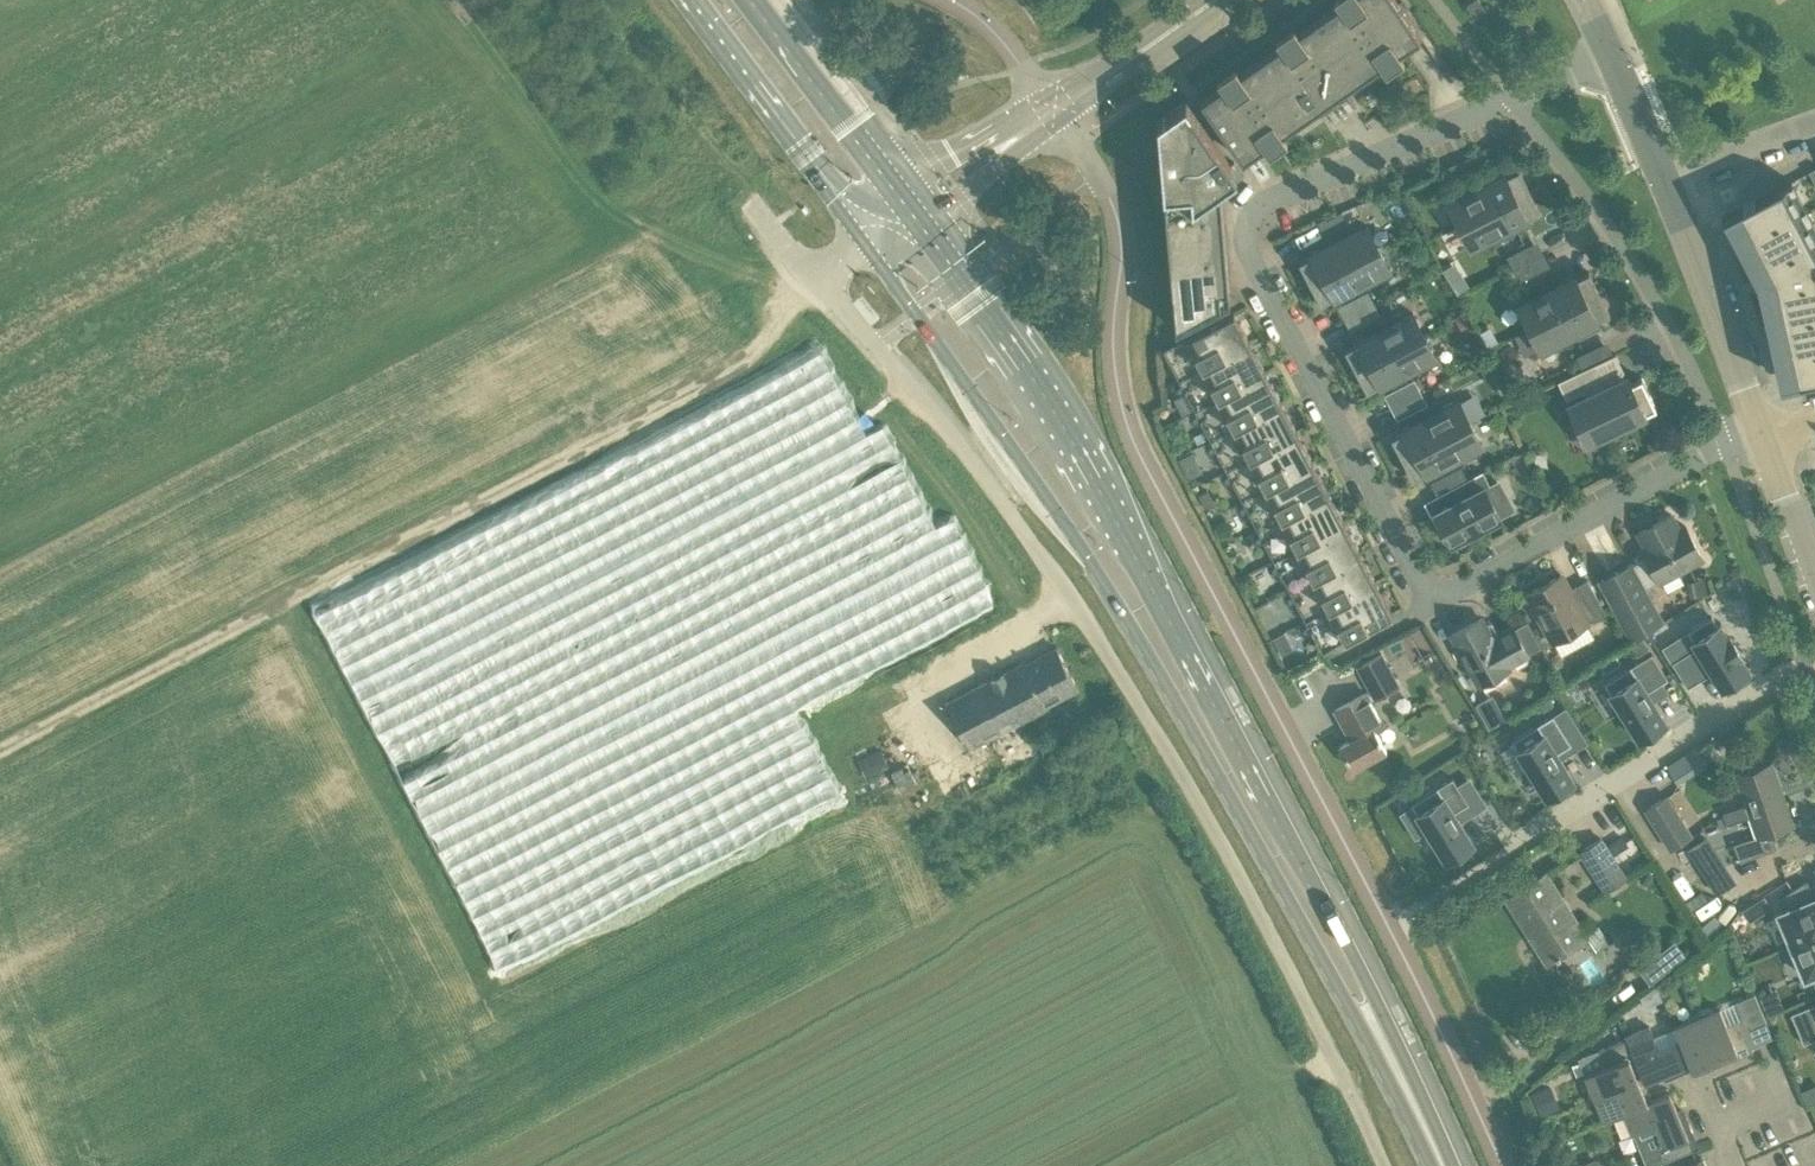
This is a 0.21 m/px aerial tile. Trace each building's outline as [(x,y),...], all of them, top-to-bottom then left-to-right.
[(1196,92),(1243,159),(1420,34),(1397,0),(1329,0),(1196,92)] [(1465,6),(1474,17),(1486,8),(1479,0),(1473,0),(1465,6)] [(1236,174),(1184,100),(1157,119),(1175,327),(1220,303),(1218,281),(1228,280),(1220,185),(1237,174),(1236,174)] [(1460,176),(1454,163),(1447,166),(1453,179),(1460,176)] [(1529,190),(1519,169),(1451,203),(1461,224),(1529,190)] [(1791,180),(1739,207),(1775,278),(1797,380),(1814,376),(1814,225),(1791,180)] [(1540,211),(1529,190),(1461,224),(1472,245),(1482,240),(1483,240),(1540,211)] [(1340,227),(1347,224),(1341,210),(1334,213),(1340,227)] [(1366,226),(1299,261),(1310,282),(1377,246),(1366,226)] [(1310,282),(1320,303),(1387,267),(1388,267),(1377,247),(1310,282)] [(1507,255),(1514,268),(1521,264),(1514,251),(1507,255)] [(1530,260),(1521,264),(1514,268),(1520,280),(1536,272),(1530,260)] [(1520,306),(1531,326),(1599,292),(1588,271),(1531,300),(1520,306)] [(1374,303),(1368,291),(1361,294),(1367,306),(1374,303)] [(1599,292),(1531,326),(1530,326),(1541,347),(1609,314),(1599,292)] [(1380,315),(1374,303),(1367,306),(1374,319),(1380,315)] [(1192,333),(1208,363),(1215,360),(1249,341),(1233,311),(1192,333)] [(1412,313),(1344,348),(1355,369),(1423,334),(1412,313)] [(1423,334),(1355,369),(1366,390),(1433,355),(1423,334)] [(1215,376),(1224,393),(1264,371),(1249,341),(1215,360),(1208,363),(1215,376)] [(1582,369),(1589,366),(1583,352),(1576,356),(1582,369)] [(1589,366),(1582,369),(1558,380),(1565,399),(1582,391),(1586,398),(1569,406),(1586,440),(1656,408),(1641,378),(1629,383),(1627,379),(1620,382),(1616,375),(1623,372),(1615,353),(1589,366)] [(1224,393),(1240,424),(1281,402),(1264,371),(1224,393)] [(1414,394),(1420,391),(1414,378),(1406,382),(1414,394)] [(1414,394),(1393,405),(1399,417),(1429,402),(1422,390),(1420,391),(1414,394)] [(1240,424),(1256,454),(1297,432),(1281,402),(1240,424)] [(1458,402),(1391,436),(1402,458),(1469,423),(1458,402)] [(1402,458),(1413,479),(1469,449),(1469,448),(1480,443),(1469,423),(1402,458)] [(1204,429),(1193,435),(1197,443),(1208,437),(1204,429)] [(1256,454),(1271,483),(1312,462),(1297,432),(1256,454)] [(1178,459),(1189,479),(1203,472),(1192,451),(1178,459)] [(1271,483),(1287,514),(1328,491),(1312,462),(1271,483)] [(1453,470),(1458,481),(1467,479),(1460,466),(1453,470)] [(1454,485),(1460,499),(1431,514),(1439,529),(1443,528),(1451,543),(1500,516),(1484,487),(1489,484),(1483,471),(1454,485)] [(1216,503),(1208,489),(1198,494),(1206,509),(1216,503)] [(1287,514),(1303,544),(1344,522),(1343,520),(1328,491),(1287,514)] [(1658,583),(1702,560),(1684,526),(1678,529),(1670,515),(1637,533),(1644,547),(1640,549),(1645,558),(1631,565),(1630,564),(1599,581),(1629,638),(1660,621),(1643,589),(1657,582),(1658,583)] [(1303,544),(1318,574),(1359,551),(1344,522),(1303,544)] [(1359,551),(1318,574),(1334,604),(1375,582),(1359,551)] [(1586,623),(1605,613),(1586,580),(1573,587),(1574,589),(1569,592),(1560,575),(1526,593),(1553,643),(1587,625),(1586,623)] [(1707,577),(1691,580),(1693,594),(1709,591),(1707,577)] [(1392,613),(1375,582),(1334,604),(1350,635),(1392,613)] [(1507,665),(1527,654),(1512,627),(1492,638),(1481,617),(1451,633),(1478,684),(1508,668),(1507,665)] [(1725,691),(1752,674),(1722,626),(1721,627),(1714,617),(1688,633),(1699,650),(1685,659),(1701,685),(1716,676),(1725,691)] [(1282,654),(1293,648),(1284,632),(1274,638),(1282,654)] [(1027,659),(946,701),(970,747),(1049,706),(1049,704),(1079,688),(1057,645),(1027,661),(1027,659)] [(1401,686),(1383,652),(1356,666),(1375,700),(1401,686)] [(1642,742),(1669,725),(1649,691),(1663,683),(1648,660),(1606,685),(1642,742)] [(1369,691),(1335,709),(1351,739),(1340,745),(1353,767),(1386,749),(1375,729),(1386,723),(1369,691)] [(1549,696),(1538,702),(1543,710),(1554,704),(1549,696)] [(1482,715),(1488,727),(1505,718),(1500,710),(1494,708),(1482,715)] [(1552,799),(1579,782),(1559,748),(1573,740),(1557,716),(1516,741),(1552,799)] [(1696,745),(1666,764),(1674,776),(1703,757),(1696,745)] [(881,747),(858,757),(867,776),(889,766),(881,747)] [(1786,803),(1771,761),(1734,775),(1745,804),(1723,811),(1727,824),(1749,816),(1786,803)] [(1450,862),(1477,845),(1457,812),(1471,803),(1456,780),(1414,805),(1450,862)] [(1645,808),(1670,850),(1694,835),(1669,793),(1645,808)] [(1786,803),(1749,816),(1756,835),(1733,843),(1740,862),(1776,849),(1770,832),(1794,824),(1786,803)] [(1685,847),(1698,867),(1719,853),(1707,833),(1685,847)] [(1628,876),(1602,835),(1579,850),(1605,891),(1628,876)] [(1587,938),(1545,873),(1510,896),(1537,939),(1532,942),(1546,964),(1587,938)] [(1793,946),(1814,937),(1814,897),(1807,879),(1779,897),(1784,910),(1779,912),(1793,946)] [(1793,946),(1805,976),(1811,974),(1814,984),(1814,937),(1793,946)] [(1661,948),(1638,966),(1649,980),(1672,962),(1661,948)] [(1792,1014),(1804,1042),(1814,1038),(1814,1005),(1792,1014)] [(1753,1051),(1752,1049),(1740,1019),(1726,1024),(1719,1008),(1709,1012),(1699,1010),(1694,1012),(1716,1065),(1753,1051)] [(1675,1027),(1679,1038),(1692,1068),(1691,1068),(1694,1074),(1716,1065),(1694,1012),(1690,1014),(1680,1024),(1675,1027)] [(1627,1035),(1628,1038),(1645,1080),(1662,1074),(1664,1079),(1691,1068),(1692,1068),(1679,1038),(1658,1047),(1649,1026),(1627,1035)] [(1588,1093),(1590,1099),(1620,1087),(1638,1079),(1640,1085),(1641,1085),(1642,1089),(1647,1087),(1645,1080),(1628,1038),(1580,1057),(1586,1073),(1589,1083),(1588,1093)] [(1604,1120),(1624,1112),(1624,1110),(1652,1099),(1649,1093),(1639,1097),(1636,1087),(1640,1085),(1638,1079),(1620,1087),(1590,1099),(1591,1103),(1601,1113),(1604,1120)] [(1624,1110),(1624,1112),(1633,1133),(1656,1123),(1658,1130),(1651,1133),(1662,1160),(1693,1147),(1688,1135),(1694,1133),(1683,1105),(1676,1108),(1669,1092),(1652,1099),(1624,1110)]
